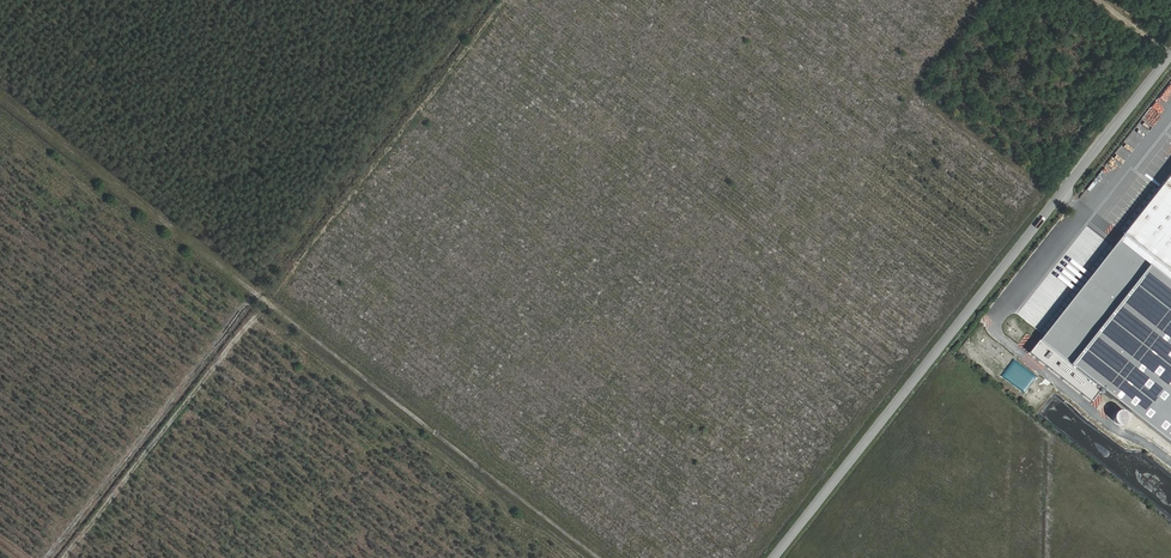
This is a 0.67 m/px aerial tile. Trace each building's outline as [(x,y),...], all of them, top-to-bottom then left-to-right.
[(1170,269),(1170,177),(1126,234),(1170,269)]
